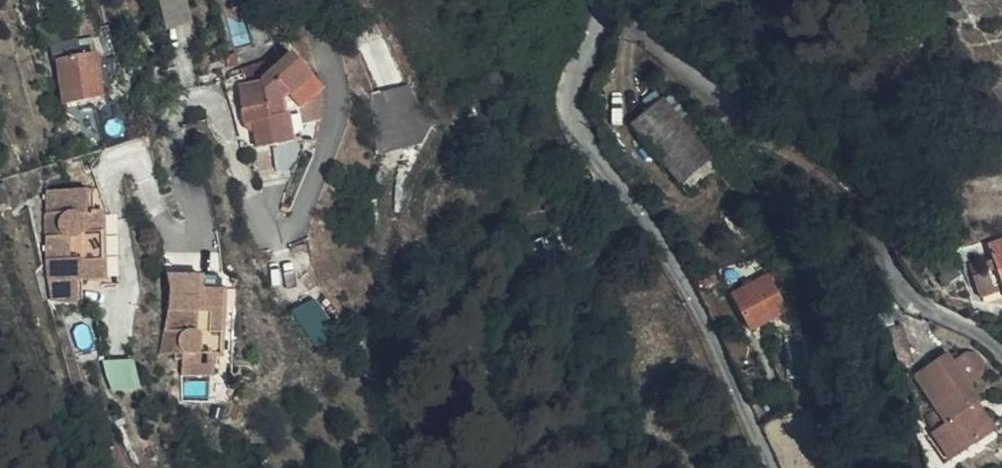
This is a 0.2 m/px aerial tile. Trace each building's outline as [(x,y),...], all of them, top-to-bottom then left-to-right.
[(192,21),(190,0),(163,0),(165,23),(192,21)] [(103,97),(98,23),(59,26),(60,59),(65,59),(68,100),(103,97)] [(326,88),(294,50),(261,80),(234,84),(241,127),(254,125),(258,148),(295,142),(291,113),(285,114),(283,100),(287,96),(300,111),(326,88)] [(434,129),(410,84),(372,94),(376,121),(375,154),(423,144),(434,129)] [(631,126),(676,179),(707,153),(661,101),(631,126)] [(300,112),(291,113),(295,142),(304,140),(300,112)] [(98,276),(100,212),(80,211),(81,190),(47,189),(56,230),(63,285),(89,287),(90,275),(98,276)] [(112,212),(100,212),(98,276),(110,276),(112,212)] [(987,244),(990,253),(1001,287),(1001,239),(987,244)] [(990,253),(967,261),(979,297),(1001,289),(1001,287),(990,253)] [(227,346),(231,282),(210,279),(209,270),(175,267),(182,305),(186,332),(187,365),(218,367),(220,346),(227,346)] [(784,313),(767,277),(731,294),(749,330),(784,313)] [(244,284),(231,282),(227,346),(240,348),(244,284)] [(316,343),(338,331),(318,295),(296,307),(316,343)] [(929,437),(942,456),(971,436),(977,444),(995,432),(975,406),(978,404),(968,389),(981,377),(981,369),(979,362),(971,356),(964,356),(951,364),(943,355),(909,380),(942,427),(929,437)] [(971,436),(942,456),(950,465),(977,444),(971,436)]
